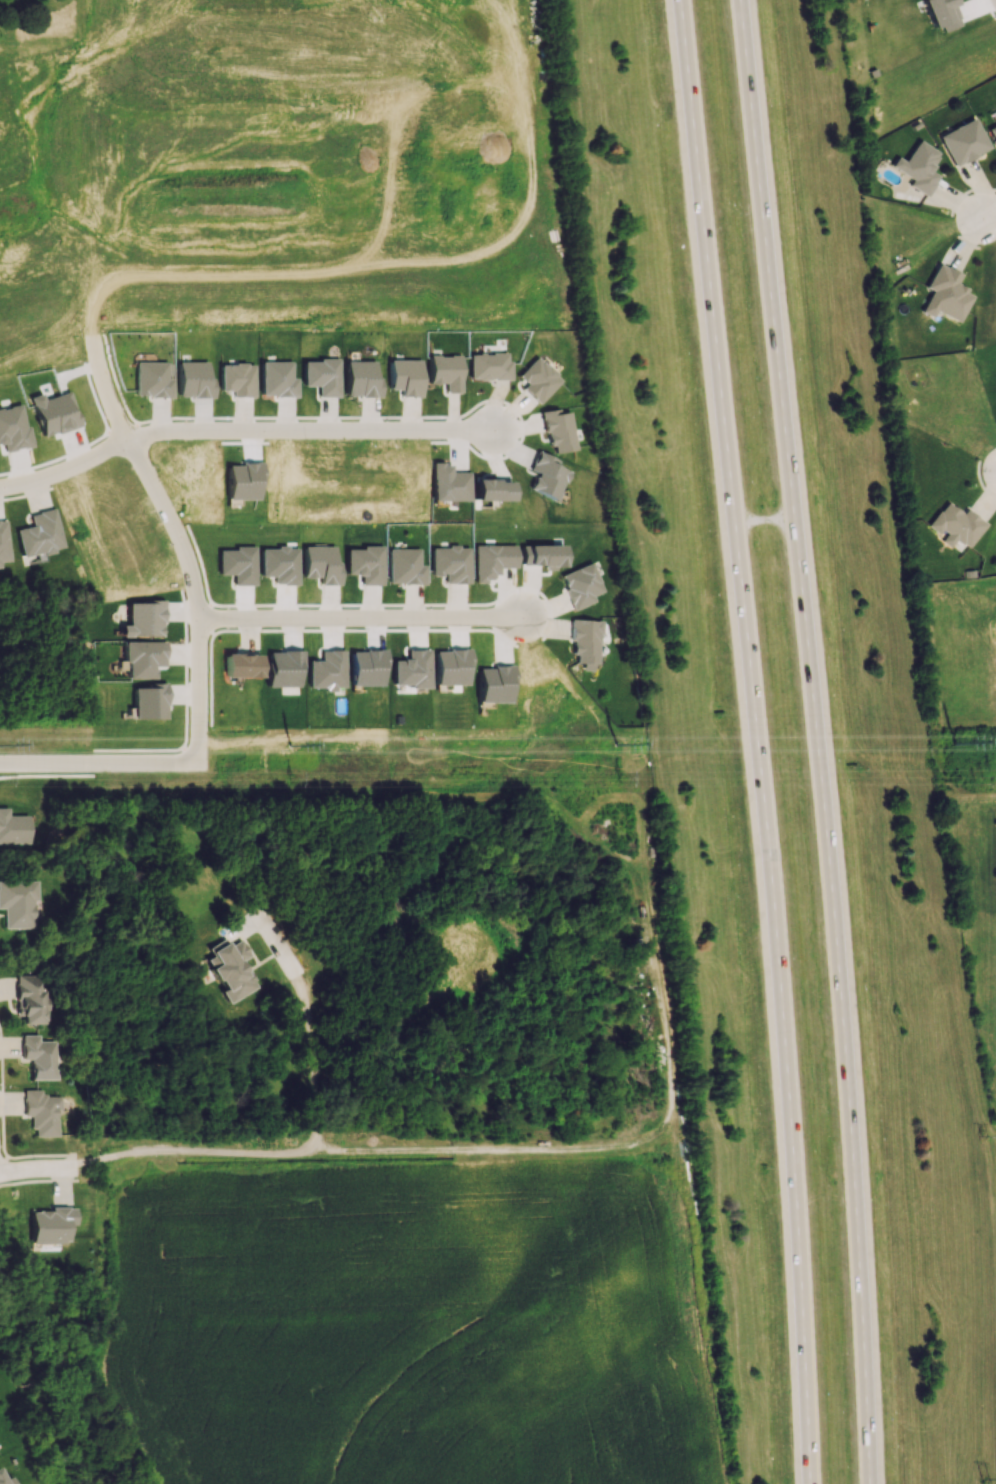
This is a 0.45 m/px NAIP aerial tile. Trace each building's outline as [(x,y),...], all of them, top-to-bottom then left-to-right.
[(940,25),(943,31),(960,25),(951,0),(922,0),(932,28),(940,25)] [(953,167),(989,150),(975,118),(938,135),(953,167)] [(988,128),(995,146),(995,124),(988,128)] [(912,179),(908,186),(926,197),(938,176),(929,170),(940,153),(918,140),(905,161),(897,157),(891,166),(912,179)] [(920,312),(931,317),(934,311),(958,323),(972,294),(955,285),(960,275),(937,264),(926,288),(931,290),(920,312)] [(509,380),(509,353),(469,354),(470,380),(509,380)] [(460,355),(428,356),(429,384),(445,383),(445,393),(461,392),(460,355)] [(522,389),(539,404),(561,380),(536,356),(518,375),(527,384),(522,389)] [(318,386),(318,397),(339,397),(340,361),(303,360),(302,386),(318,386)] [(389,390),(400,390),(400,396),(421,397),(421,360),(389,360),(389,390)] [(345,362),(345,397),(381,396),(381,377),(376,377),(375,361),(345,362)] [(167,362),(135,362),(135,396),(173,397),(173,378),(167,378),(167,362)] [(213,397),(213,376),(208,376),(207,362),(177,363),(178,398),(213,397)] [(261,396),(298,396),(297,377),(292,377),(292,362),(260,362),(261,396)] [(255,397),(254,364),(219,364),(220,391),(232,390),(232,397),(255,397)] [(42,437),(80,425),(69,392),(43,399),(41,394),(30,397),(42,437)] [(3,451),(29,447),(23,405),(0,409),(0,444),(2,443),(3,451)] [(575,450),(570,411),(559,413),(559,409),(543,411),(549,453),(575,450)] [(528,489),(555,501),(568,471),(555,465),(557,460),(537,451),(531,464),(528,462),(524,471),(534,475),(528,489)] [(468,501),(469,472),(450,472),(450,465),(431,464),(431,500),(468,501)] [(510,501),(510,480),(474,480),(473,501),(510,501)] [(928,525),(944,537),(941,541),(949,548),(955,540),(967,549),(985,525),(966,509),(962,514),(946,502),(928,525)] [(15,529),(21,557),(63,548),(55,509),(29,514),(31,526),(15,529)] [(5,520),(0,520),(0,562),(10,561),(5,520)] [(497,568),(515,568),(515,546),(474,545),(474,579),(497,580),(497,568)] [(563,545),(520,546),(521,565),(543,565),(543,569),(564,568),(563,545)] [(334,547),(303,546),(302,577),(319,578),(319,584),(340,585),(340,565),(334,565),(334,547)] [(469,583),(469,546),(430,547),(431,576),(444,575),(444,584),(469,583)] [(382,584),(382,547),(345,547),(345,574),(359,574),(359,584),(382,584)] [(419,549),(387,549),(388,584),(425,584),(425,565),(419,565),(419,549)] [(595,601),(593,596),(604,591),(592,562),(560,576),(574,610),(595,601)] [(128,625),(120,626),(120,637),(162,636),(162,602),(127,602),(128,625)] [(600,621),(571,620),(571,655),(575,655),(575,663),(599,664),(600,621)] [(164,642),(125,642),(124,679),(153,679),(153,666),(164,666),(164,642)] [(260,654),(224,655),(225,678),(260,677),(260,654)] [(132,688),(133,719),(165,719),(165,683),(145,684),(145,688),(132,688)] [(29,815),(8,815),(8,808),(0,808),(0,844),(29,844),(29,815)] [(0,881),(0,908),(4,908),(3,928),(34,928),(34,900),(38,900),(38,881),(0,881)] [(228,1003),(256,987),(247,972),(248,971),(242,960),(250,956),(241,939),(228,946),(224,939),(207,948),(217,965),(210,969),(222,990),(221,991),(228,1003)] [(24,1024),(47,1023),(47,990),(41,991),(41,975),(17,975),(18,1016),(24,1016),(24,1024)] [(59,1079),(59,1041),(41,1041),(41,1035),(23,1035),(23,1059),(31,1059),(32,1079),(59,1079)] [(57,1137),(57,1109),(62,1109),(63,1093),(24,1093),(23,1115),(32,1116),(32,1136),(57,1137)] [(28,1209),(29,1244),(65,1243),(65,1225),(72,1225),(72,1208),(28,1209)]
